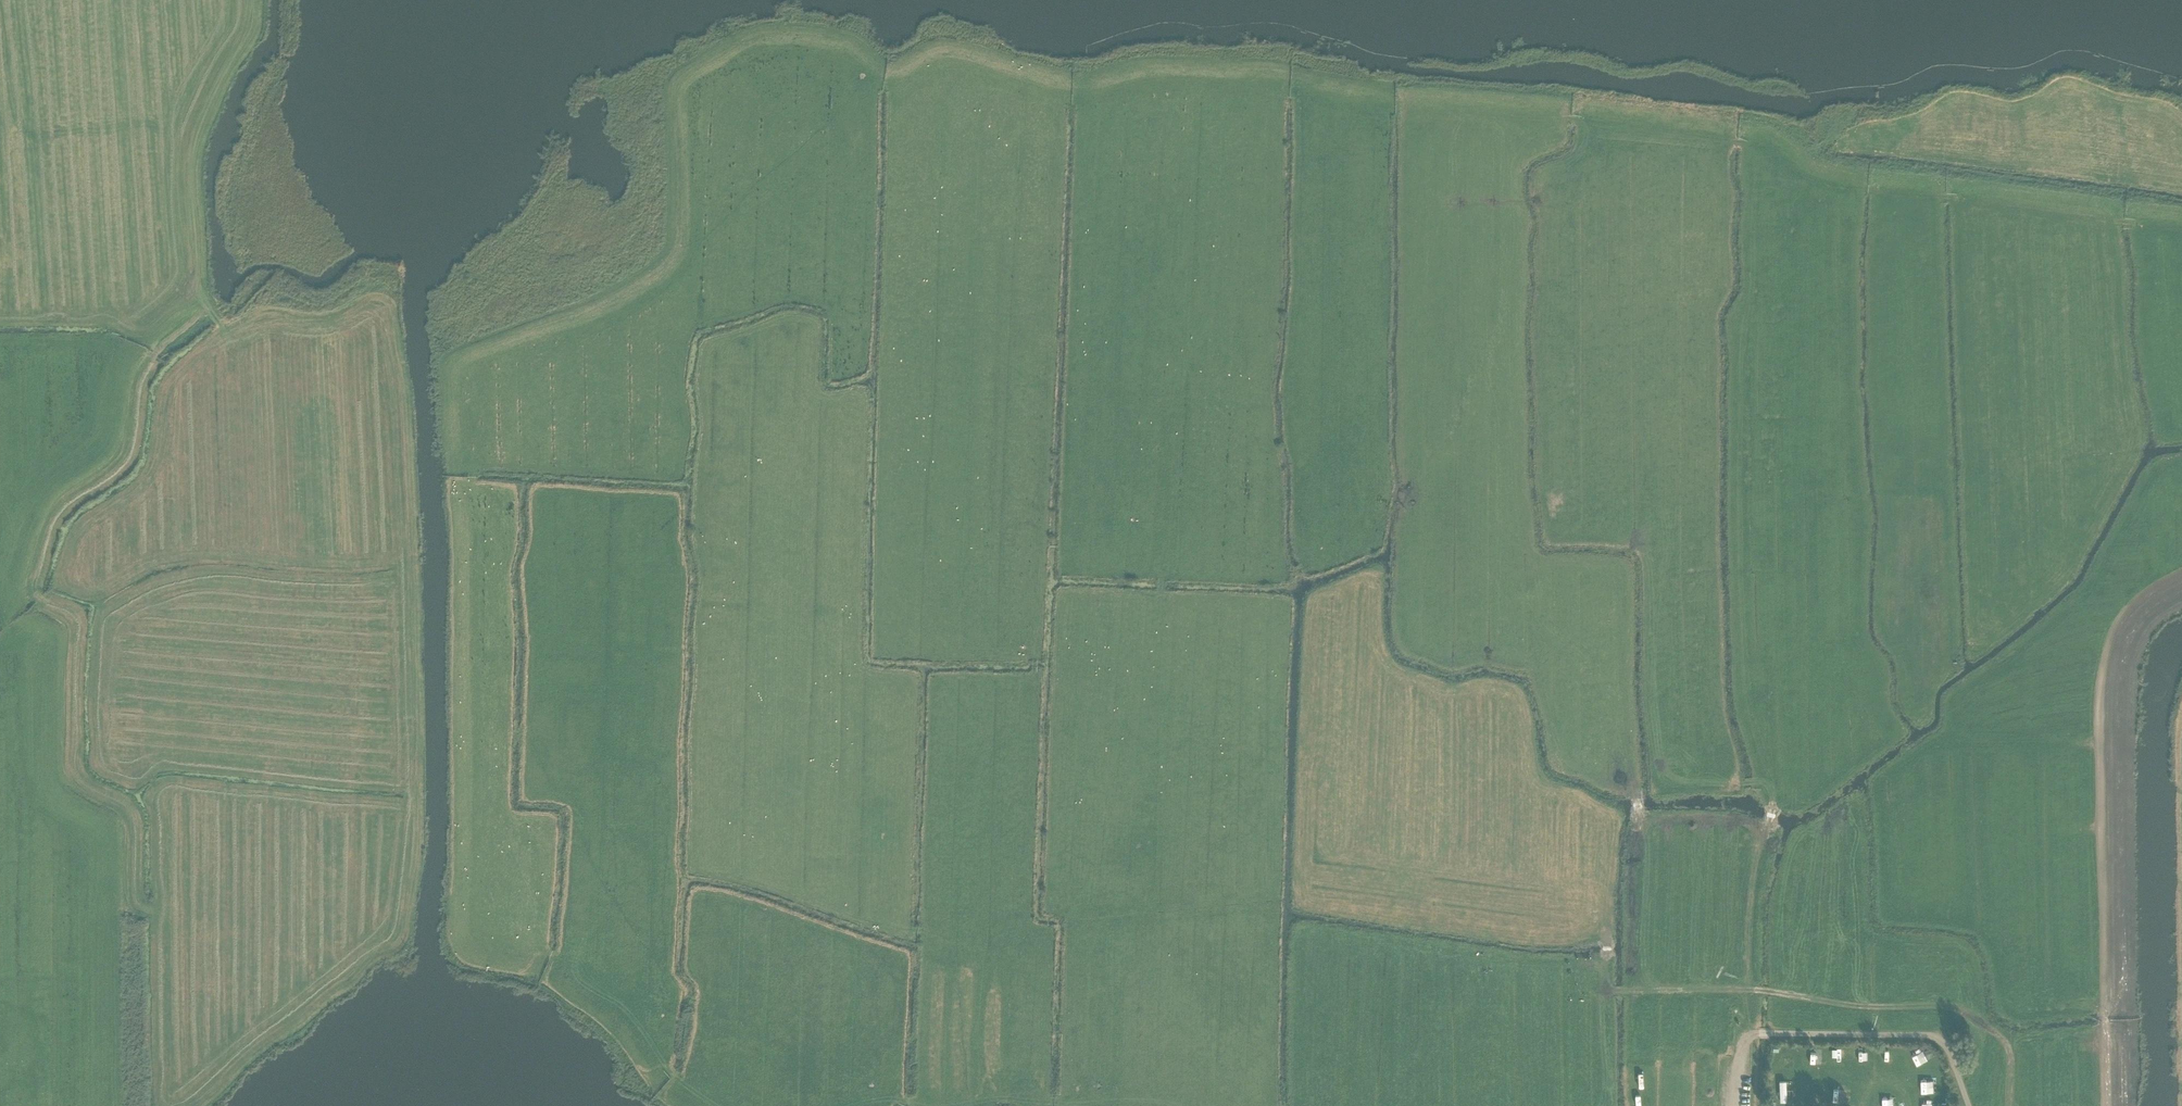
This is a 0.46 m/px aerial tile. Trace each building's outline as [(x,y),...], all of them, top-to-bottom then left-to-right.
[(1913,1058),(1918,1069),(1929,1063),(1924,1053),(1913,1058)] [(1895,1096),(1882,1097),(1882,1105),(1895,1105),(1895,1096)]
